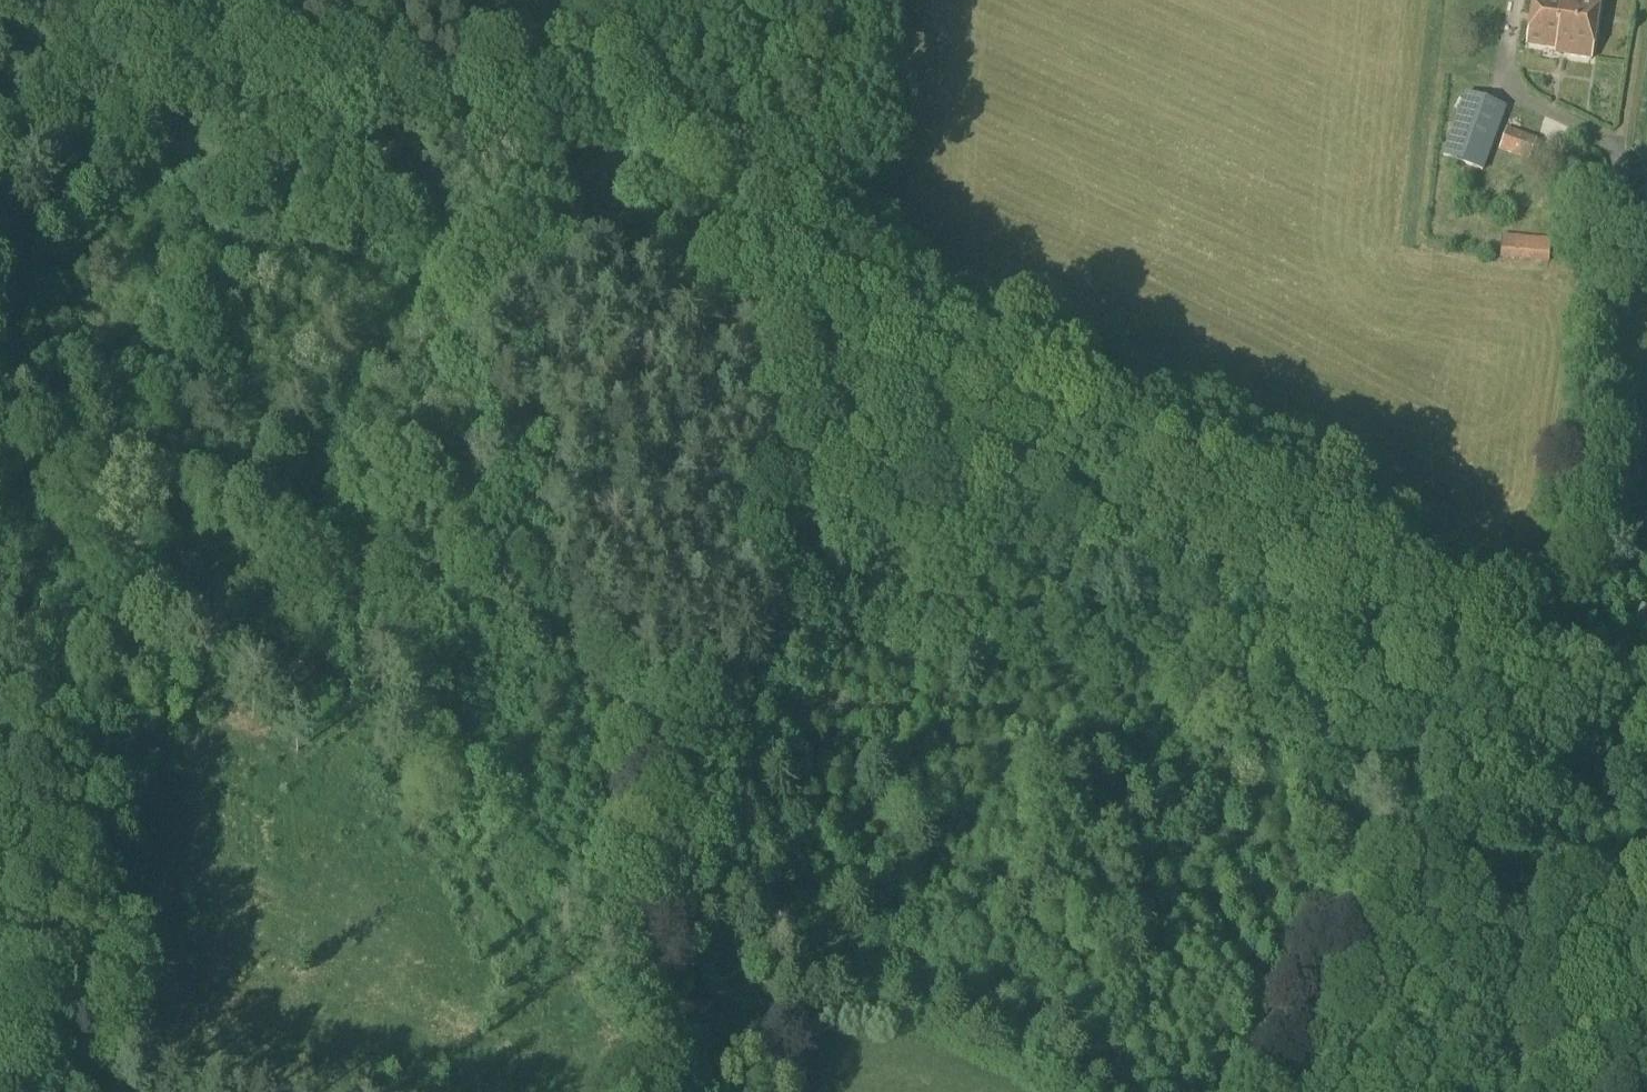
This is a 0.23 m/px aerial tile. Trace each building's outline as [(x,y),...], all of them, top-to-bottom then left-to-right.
[(1599,0),(1533,0),(1526,45),(1554,49),(1554,54),(1590,59),(1599,0)] [(1481,171),(1504,108),(1467,94),(1444,157),(1481,171)] [(1637,199),(1646,205),(1646,182),(1637,199)] [(1548,263),(1550,241),(1483,234),(1481,257),(1548,263)] [(1646,627),(1646,610),(1641,606),(1629,629),(1642,636),(1646,627)]
